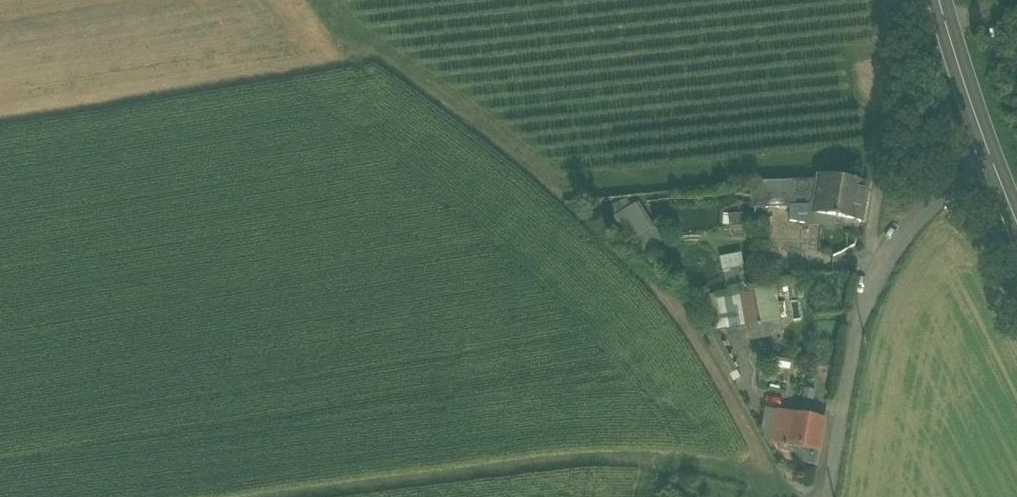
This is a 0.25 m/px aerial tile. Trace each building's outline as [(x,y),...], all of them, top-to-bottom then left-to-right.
[(820,215),(853,222),(861,187),(827,180),(820,215)] [(793,210),(808,212),(812,189),(797,186),(793,210)] [(634,194),(614,204),(632,239),(652,229),(634,194)] [(721,257),(728,283),(749,278),(742,251),(721,257)] [(722,307),(726,331),(761,324),(757,301),(722,307)] [(722,344),(739,377),(753,369),(736,336),(722,344)] [(774,444),(794,448),(793,451),(800,463),(817,466),(820,453),(826,421),(780,412),(774,444)]
